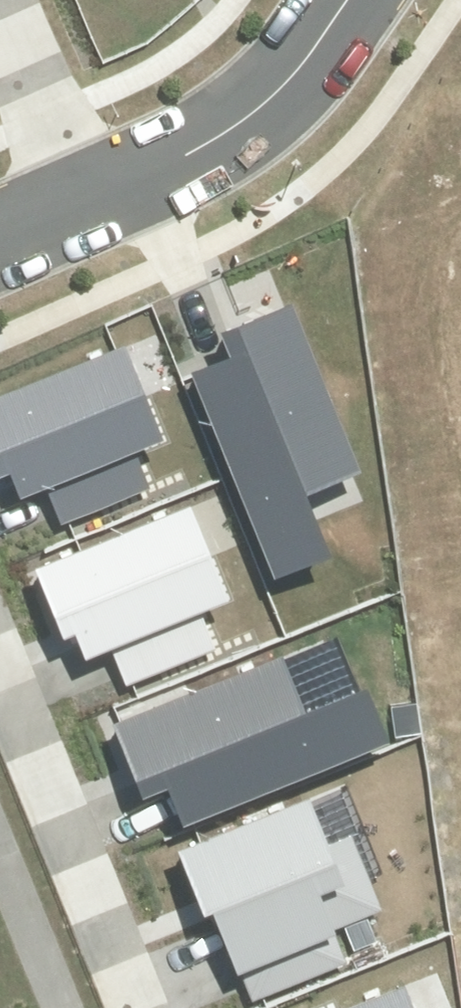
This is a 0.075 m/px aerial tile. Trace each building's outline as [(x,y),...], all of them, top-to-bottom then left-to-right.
[(233,354),(191,370),(273,582),(337,557),(310,489),(361,469),(296,302),(223,330),(233,354)] [(54,527),(68,521),(151,489),(137,454),(164,444),(126,348),(117,351),(0,396),(0,479),(11,474),(21,501),(41,493),(54,527)] [(111,651),(125,686),(133,683),(217,649),(203,614),(232,602),(193,505),(81,551),(35,569),(64,640),(75,636),(85,662),(111,651)] [(119,721),(111,724),(143,801),(174,789),(189,825),(388,744),(364,686),(306,709),(284,654),(119,721)] [(201,844),(179,853),(204,916),(213,913),(249,1004),(263,999),(349,964),(335,929),(382,911),(351,834),(328,843),(310,800),(201,844)] [(405,985),(349,1007),(414,1007),(405,985)]
